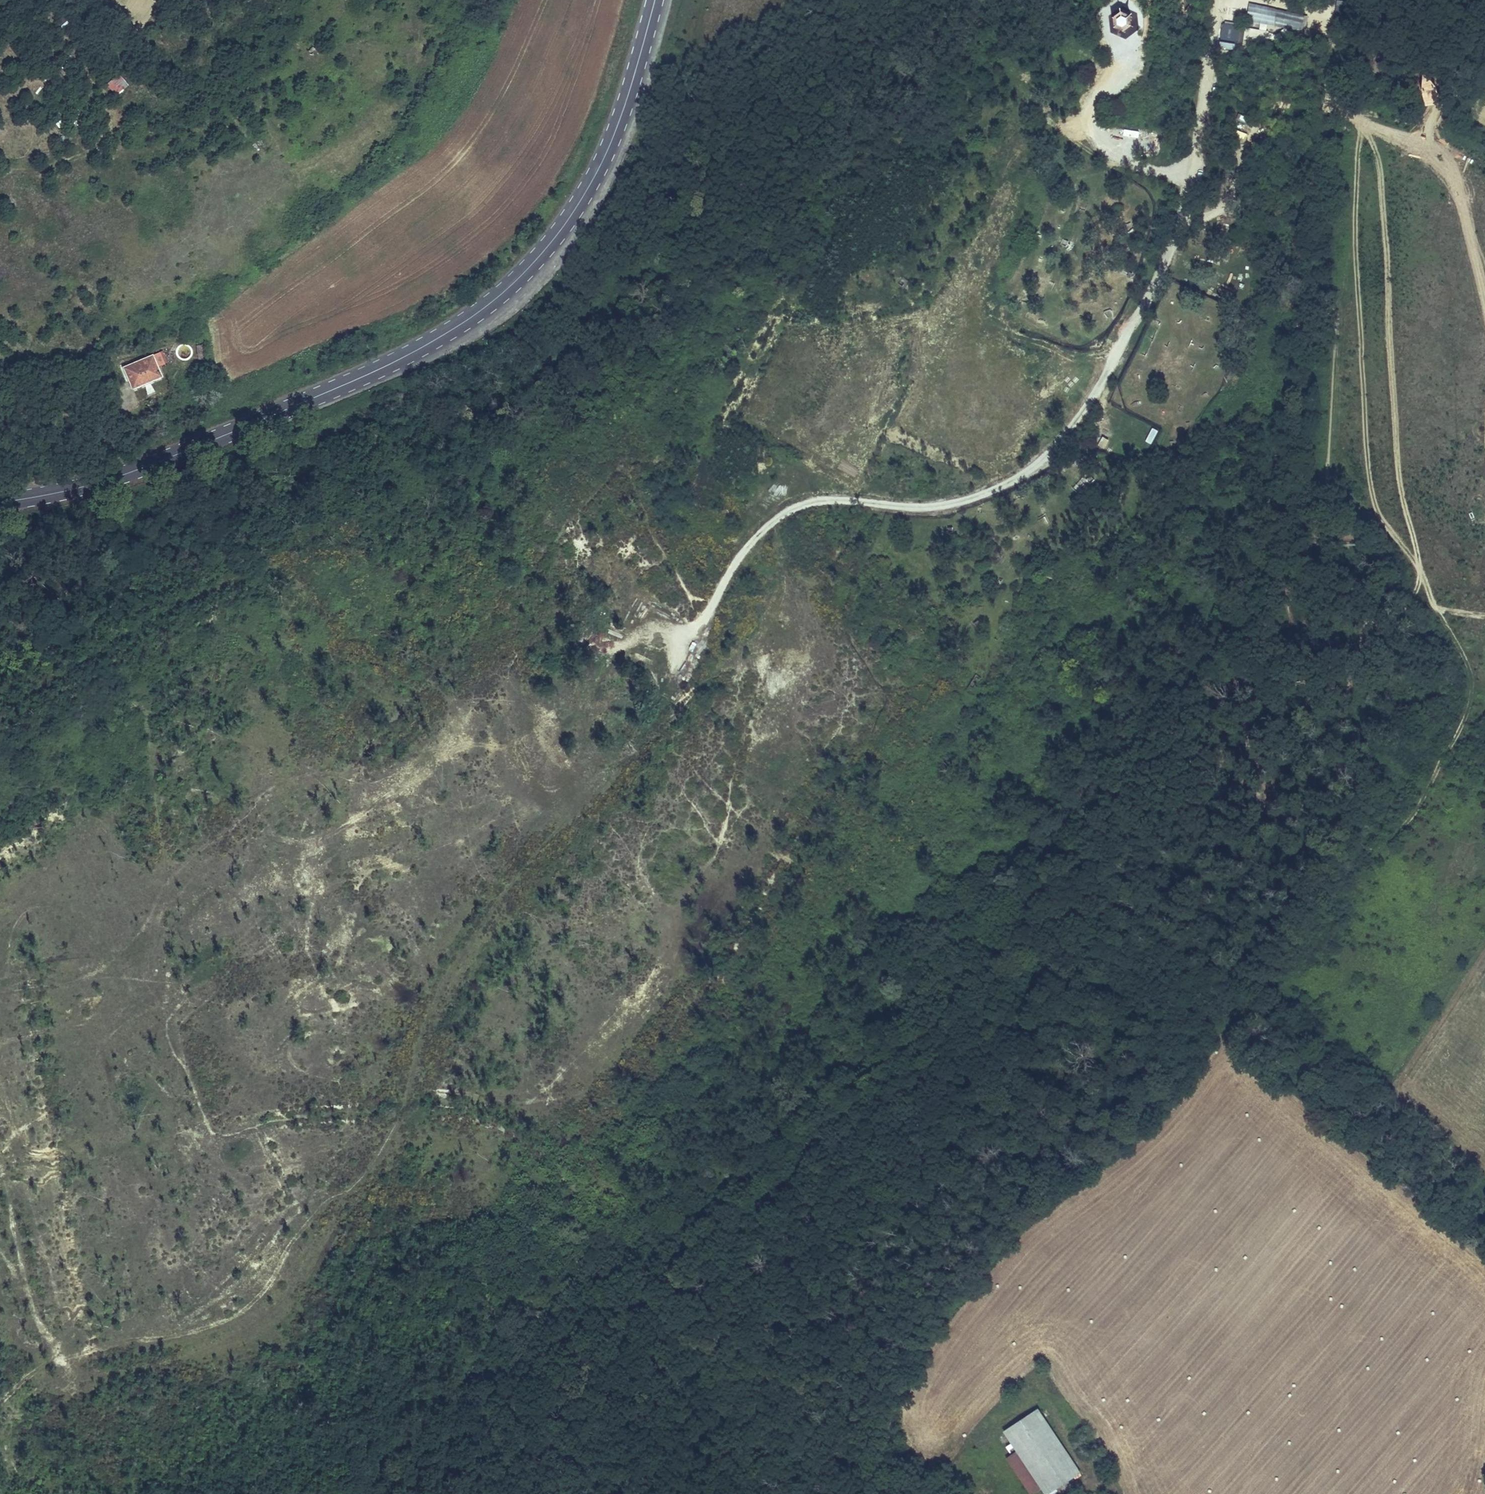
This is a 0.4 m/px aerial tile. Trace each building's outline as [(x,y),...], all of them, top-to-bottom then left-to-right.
[(1308,14),(1249,6),(1246,29),(1269,32),(1270,26),(1306,31),(1308,14)] [(1267,42),(1268,32),(1245,30),(1244,41),(1267,42)] [(107,83),(112,96),(129,89),(123,76),(107,83)] [(145,360),(113,373),(121,393),(153,380),(145,360)] [(1070,1480),(1028,1415),(994,1436),(1007,1457),(1031,1493),(1048,1493),(1070,1480)] [(1007,1457),(997,1464),(1017,1493),(1031,1493),(1007,1457)]
